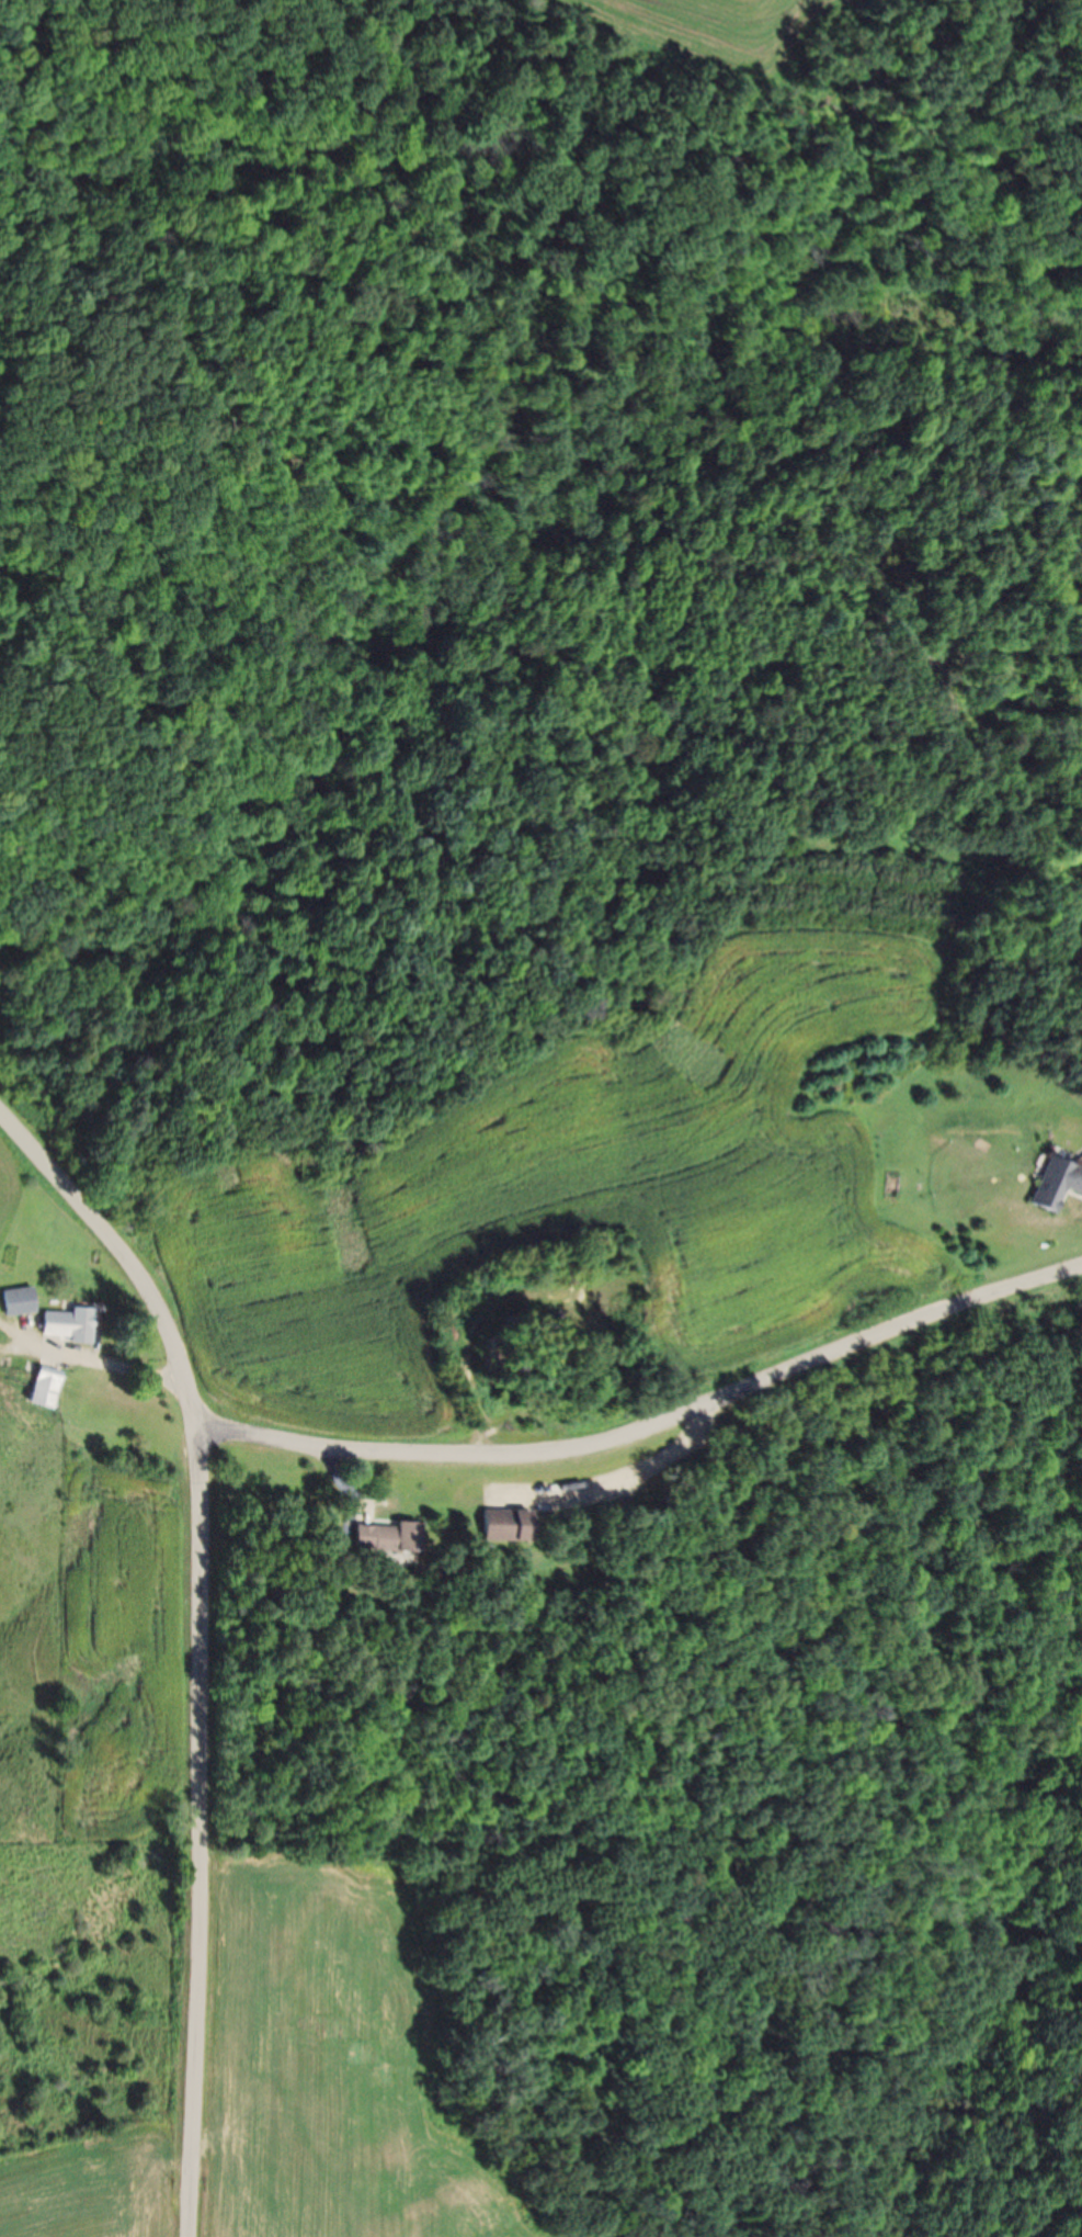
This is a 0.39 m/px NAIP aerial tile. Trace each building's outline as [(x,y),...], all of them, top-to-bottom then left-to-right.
[(1047,1159),(1031,1208),(1049,1215),(1058,1189),(1081,1197),(1081,1170),(1047,1159)] [(8,1315),(42,1315),(42,1289),(8,1289),(8,1315)] [(100,1311),(48,1310),(47,1340),(98,1343),(100,1311)] [(37,1404),(61,1410),(70,1374),(46,1369),(37,1404)] [(530,1542),(530,1511),(479,1511),(479,1542),(530,1542)] [(417,1525),(356,1523),(355,1552),(416,1553),(417,1525)]
